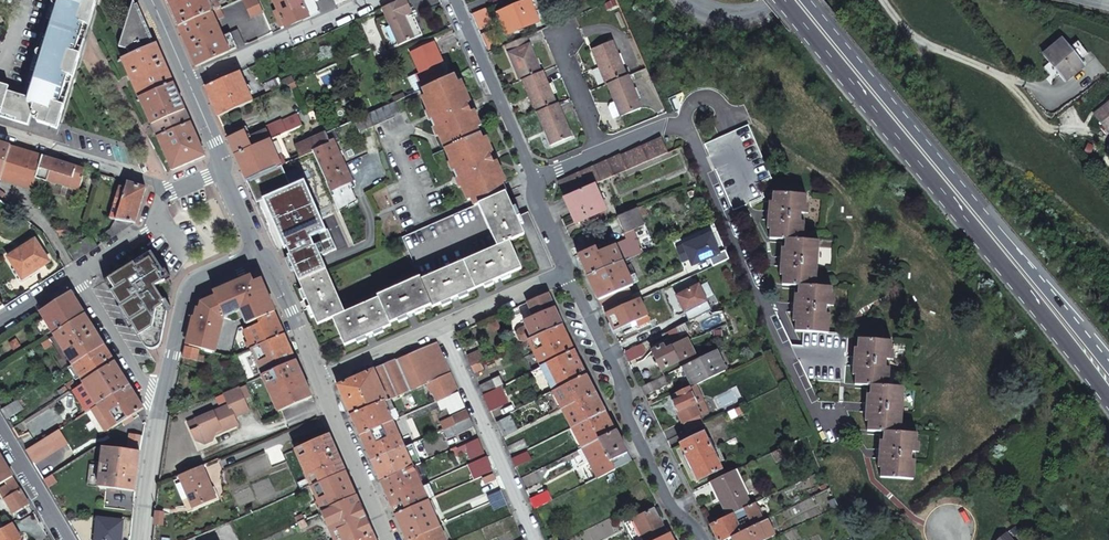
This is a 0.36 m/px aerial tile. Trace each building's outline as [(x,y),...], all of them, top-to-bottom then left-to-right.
[(42,27),(75,38),(87,0),(51,0),(42,27)] [(95,0),(87,0),(75,38),(83,40),(95,0)] [(129,56),(154,44),(134,0),(132,0),(131,0),(117,47),(126,50),(129,56)] [(177,27),(218,8),(215,0),(166,0),(177,27)] [(257,0),(242,0),(250,17),(262,11),(257,0)] [(320,10),(315,0),(274,0),(278,8),(274,10),(281,27),(286,25),(320,10)] [(383,6),(399,43),(413,36),(404,17),(403,14),(411,10),(406,0),(397,0),(383,6)] [(528,0),(524,0),(501,10),(508,28),(534,17),(528,0)] [(492,20),(486,6),(471,12),(477,26),(492,20)] [(218,8),(177,27),(195,67),(244,45),(237,29),(222,36),(215,20),(222,16),(218,8)] [(404,17),(413,36),(421,33),(412,13),(404,17)] [(42,27),(21,96),(12,93),(4,115),(20,120),(22,117),(28,119),(29,114),(36,116),(35,121),(49,125),(75,38),(42,27)] [(486,48),(501,41),(494,27),(480,33),(486,48)] [(504,42),(519,78),(521,77),(540,69),(525,33),(504,42)] [(83,40),(75,38),(49,125),(56,127),(83,40)] [(590,47),(605,81),(606,80),(625,73),(611,38),(590,47)] [(1059,74),(1065,82),(1084,66),(1080,61),(1088,54),(1078,42),(1069,49),(1062,40),(1043,55),(1049,62),(1059,74)] [(416,74),(423,88),(445,79),(438,64),(442,62),(433,42),(411,52),(419,72),(416,74)] [(129,56),(122,60),(139,98),(171,84),(154,44),(129,56)] [(541,69),(540,69),(521,77),(535,110),(537,109),(555,101),(551,90),(547,82),(541,69)] [(252,101),(238,71),(204,87),(217,116),(252,101)] [(443,145),(483,126),(475,107),(471,109),(463,90),(466,89),(459,72),(445,79),(423,88),(421,89),(424,95),(421,98),(443,145)] [(640,105),(626,72),(625,73),(606,80),(614,99),(620,113),(640,105)] [(283,87),(294,82),(291,77),(281,81),(283,87)] [(260,86),(264,95),(278,89),(274,80),(260,86)] [(552,80),(547,82),(551,90),(555,89),(552,80)] [(286,93),(296,88),(294,82),(283,87),(286,93)] [(171,84),(139,98),(151,125),(183,110),(171,84)] [(4,115),(12,93),(2,89),(0,89),(0,114),(4,115)] [(612,116),(620,113),(614,99),(609,101),(607,105),(612,116)] [(571,134),(557,100),(555,101),(537,109),(551,142),(571,134)] [(401,113),(395,101),(394,101),(386,105),(391,117),(401,113)] [(1095,115),(1108,132),(1108,104),(1095,115)] [(372,125),(391,117),(386,105),(367,113),(372,125)] [(188,122),(183,110),(151,125),(157,137),(174,128),(173,125),(176,124),(178,127),(188,122)] [(367,113),(354,119),(359,131),(372,125),(367,113)] [(270,138),(280,134),(301,125),(297,117),(266,130),(270,138)] [(203,156),(188,122),(178,127),(176,124),(173,125),(174,128),(157,137),(171,170),(203,156)] [(474,204),(508,189),(501,175),(505,173),(497,157),(494,158),(486,140),(489,138),(483,126),(443,145),(467,197),(470,196),(474,204)] [(334,128),(326,131),(332,143),(339,140),(334,128)] [(243,131),(227,137),(234,154),(270,138),(266,130),(247,138),(243,131)] [(295,145),(300,156),(313,151),(332,143),(326,131),(295,145)] [(280,165),(291,161),(280,134),(270,138),(234,154),(246,180),(280,165)] [(592,183),(667,152),(660,138),(620,155),(620,154),(558,180),(564,195),(592,183)] [(1,180),(11,146),(0,143),(0,180),(1,180)] [(332,143),(313,151),(332,195),(341,191),(340,189),(350,185),(350,183),(332,143)] [(31,189),(35,177),(42,155),(11,146),(1,180),(31,189)] [(84,169),(68,164),(42,155),(35,177),(67,187),(78,191),(81,182),(80,181),(84,169)] [(280,165),(246,180),(256,203),(263,200),(280,240),(321,221),(316,210),(297,168),(284,174),(280,165)] [(105,233),(108,238),(133,222),(145,188),(130,183),(126,182),(123,187),(118,186),(107,217),(115,220),(111,230),(105,233)] [(603,209),(592,183),(564,195),(571,212),(574,220),(595,212),(603,209)] [(341,191),(332,195),(338,207),(346,203),(341,191)] [(523,234),(505,192),(402,238),(418,278),(377,296),(378,299),(346,313),(325,269),(298,282),(318,324),(333,318),(345,344),(391,324),(390,321),(432,304),(433,306),(521,269),(508,241),(523,234)] [(772,221),(770,239),(786,240),(799,241),(800,232),(804,232),(804,222),(801,222),(801,214),(805,215),(806,196),(773,193),(772,212),(767,211),(766,220),(772,221)] [(638,227),(630,210),(611,218),(612,220),(619,217),(625,232),(638,227)] [(619,217),(612,220),(619,235),(625,232),(619,217)] [(53,226),(59,236),(71,229),(64,218),(53,226)] [(325,229),(321,221),(280,240),(284,248),(285,247),(294,267),(293,268),(294,270),(297,279),(341,259),(327,228),(325,229)] [(635,255),(643,252),(636,234),(628,238),(635,255)] [(676,248),(681,261),(689,257),(692,264),(709,257),(712,265),(728,258),(725,250),(718,253),(711,234),(676,248)] [(74,261),(96,246),(90,235),(89,235),(67,250),(74,261)] [(7,254),(18,273),(46,255),(35,237),(7,254)] [(582,252),(577,254),(587,276),(622,261),(635,255),(628,238),(599,250),(593,238),(579,244),(582,252)] [(784,267),(783,285),(799,286),(812,287),(812,278),(816,278),(817,269),(813,269),(814,261),(818,261),(818,251),(814,251),(815,242),(803,241),(799,241),(786,240),(785,258),(779,257),(779,267),(784,267)] [(150,251),(104,281),(144,345),(152,340),(161,342),(167,310),(161,302),(169,296),(172,284),(150,251)] [(46,255),(18,273),(20,277),(49,260),(46,255)] [(342,262),(341,259),(297,279),(298,282),(325,269),(342,262)] [(622,261),(587,276),(598,299),(600,298),(616,292),(633,284),(622,261)] [(256,319),(274,311),(266,294),(261,284),(255,287),(252,281),(250,276),(213,292),(215,296),(203,301),(201,308),(197,307),(195,317),(193,317),(187,344),(214,351),(222,316),(240,310),(246,324),(256,319)] [(255,287),(261,284),(259,277),(252,281),(255,287)] [(676,295),(689,320),(711,309),(698,283),(676,295)] [(652,293),(659,289),(657,284),(650,287),(652,293)] [(797,313),(796,331),(803,332),(824,333),(825,324),(829,324),(830,315),(826,315),(827,307),(830,307),(831,297),(827,297),(828,288),(816,287),(812,287),(799,286),(798,304),(792,303),(792,312),(797,313)] [(54,334),(85,314),(71,291),(39,311),(44,318),(52,330),(54,334)] [(616,292),(600,298),(604,306),(619,299),(616,292)] [(525,343),(529,341),(563,325),(547,294),(527,303),(534,317),(525,322),(526,325),(519,329),(516,333),(520,341),(525,343)] [(619,299),(604,306),(607,313),(622,306),(619,299)] [(638,299),(622,306),(607,313),(606,314),(614,331),(636,321),(638,326),(648,321),(645,317),(646,316),(638,299)] [(251,347),(283,332),(274,311),(256,319),(259,324),(243,331),(251,347)] [(95,329),(85,314),(54,334),(63,349),(95,329)] [(52,330),(44,318),(37,322),(36,327),(40,333),(45,335),(52,330)] [(641,331),(646,341),(661,333),(657,324),(641,331)] [(529,341),(542,366),(575,350),(563,325),(529,341)] [(675,333),(673,328),(672,328),(664,332),(667,337),(675,333)] [(105,343),(95,329),(63,349),(72,364),(105,343)] [(263,374),(295,360),(283,332),(251,347),(263,374)] [(51,344),(48,338),(41,342),(44,348),(51,344)] [(695,352),(688,338),(668,348),(665,344),(652,350),(662,370),(695,352)] [(857,367),(855,385),(872,386),(884,387),(885,378),(889,379),(889,369),(886,369),(886,361),(890,361),(891,342),(859,340),(857,357),(852,357),(851,366),(857,367)] [(437,342),(337,385),(359,433),(391,419),(384,402),(426,383),(432,396),(425,399),(427,405),(435,401),(459,391),(437,342)] [(115,361),(105,343),(72,364),(83,381),(115,361)] [(642,343),(624,352),(629,362),(643,355),(646,350),(642,343)] [(186,345),(183,357),(204,362),(206,356),(196,354),(198,348),(186,345)] [(727,368),(718,349),(684,365),(693,384),(727,368)] [(542,366),(555,391),(587,375),(575,350),(542,366)] [(482,362),(487,360),(482,351),(467,357),(472,367),(482,362)] [(278,412),(311,397),(295,360),(263,374),(261,375),(278,412)] [(131,384),(115,361),(83,381),(76,386),(71,389),(86,412),(131,384)] [(472,367),(477,379),(481,376),(478,371),(484,368),(482,362),(472,367)] [(564,410),(597,393),(587,375),(555,391),(564,410)] [(641,386),(646,395),(666,385),(662,376),(641,386)] [(502,386),(505,385),(501,377),(480,386),(484,395),(502,386)] [(71,389),(76,386),(73,380),(66,385),(69,390),(71,389)] [(144,407),(131,384),(86,412),(78,417),(81,423),(102,410),(112,427),(144,407)] [(237,386),(222,392),(227,405),(195,419),(199,428),(191,432),(195,440),(204,444),(212,441),(214,434),(215,431),(219,429),(221,432),(237,425),(233,416),(247,410),(237,386)] [(484,395),(492,411),(509,402),(502,386),(484,395)] [(869,413),(868,431),(884,432),(897,433),(897,424),(901,424),(902,415),(898,415),(899,407),(902,407),(903,397),(899,397),(900,388),(888,387),(884,387),(872,386),(870,404),(865,403),(864,412),(869,413)] [(688,387),(676,392),(678,397),(672,401),(686,431),(703,423),(698,414),(693,402),(695,401),(688,387)] [(466,407),(459,391),(435,401),(439,410),(446,408),(449,414),(466,407)] [(573,427),(606,411),(597,393),(564,410),(573,427)] [(18,398),(1,409),(6,418),(23,407),(18,398)] [(697,400),(695,401),(693,402),(698,414),(703,412),(697,400)] [(743,411),(740,405),(735,408),(738,414),(743,411)] [(439,429),(451,424),(469,415),(467,409),(449,417),(450,419),(437,425),(439,429)] [(583,448),(616,430),(606,411),(573,427),(583,448)] [(456,433),(474,425),(469,415),(451,424),(456,433)] [(517,429),(511,415),(498,421),(504,435),(517,429)] [(199,428),(195,419),(187,423),(191,432),(199,428)] [(391,419),(359,433),(371,461),(403,446),(391,419)] [(598,478),(631,461),(616,430),(583,448),(590,461),(598,478)] [(721,467),(703,432),(682,443),(699,477),(721,467)] [(882,459),(881,477),(910,479),(911,471),(914,471),(915,461),(911,461),(912,453),(915,453),(916,443),(912,443),(913,434),(900,433),(897,433),(884,432),(883,450),(877,449),(877,459),(882,459)] [(295,448),(311,486),(344,471),(328,434),(295,448)] [(485,451),(479,436),(452,449),(453,454),(460,451),(460,452),(466,450),(470,457),(485,451)] [(512,458),(520,454),(515,444),(508,448),(512,458)] [(136,490),(141,451),(104,446),(99,486),(136,490)] [(403,446),(371,461),(379,480),(412,466),(408,456),(403,446)] [(590,461),(583,448),(578,450),(585,463),(590,461)] [(512,458),(516,467),(531,459),(527,451),(520,454),(512,458)] [(12,475),(0,455),(0,483),(12,475)] [(477,476),(493,469),(487,456),(472,462),(477,476)] [(215,496),(202,465),(179,474),(192,506),(215,496)] [(379,480),(394,514),(427,500),(421,486),(412,466),(379,480)] [(749,505),(732,470),(730,471),(711,480),(728,515),(732,513),(749,505)] [(311,486),(322,511),(355,495),(344,471),(311,486)] [(53,472),(43,479),(48,488),(58,482),(53,472)] [(486,481),(497,477),(494,472),(484,476),(486,481)] [(12,475),(0,483),(0,484),(2,487),(0,488),(0,492),(13,512),(29,503),(12,475)] [(421,486),(427,500),(433,498),(427,484),(421,486)] [(494,507),(507,502),(501,488),(488,494),(494,507)] [(531,499),(535,509),(548,502),(544,493),(531,499)] [(837,505),(832,494),(826,497),(831,508),(837,505)] [(371,531),(355,495),(322,511),(334,537),(329,539),(352,539),(371,531)] [(406,539),(445,539),(427,500),(394,514),(406,539)] [(711,523),(719,539),(725,539),(736,534),(745,530),(763,521),(754,502),(749,505),(732,513),(728,515),(711,523)] [(311,516),(318,512),(315,505),(308,509),(311,516)] [(667,534),(653,507),(633,518),(644,539),(655,539),(667,534)] [(295,516),(297,522),(304,519),(302,513),(295,516)] [(100,516),(96,539),(119,539),(122,519),(100,516)] [(768,519),(745,530),(736,534),(738,539),(768,539),(776,536),(768,519)] [(20,538),(10,522),(0,528),(0,539),(17,539),(20,538)] [(1004,530),(993,539),(1012,539),(1004,530)] [(352,539),(375,539),(371,531),(352,539)]
